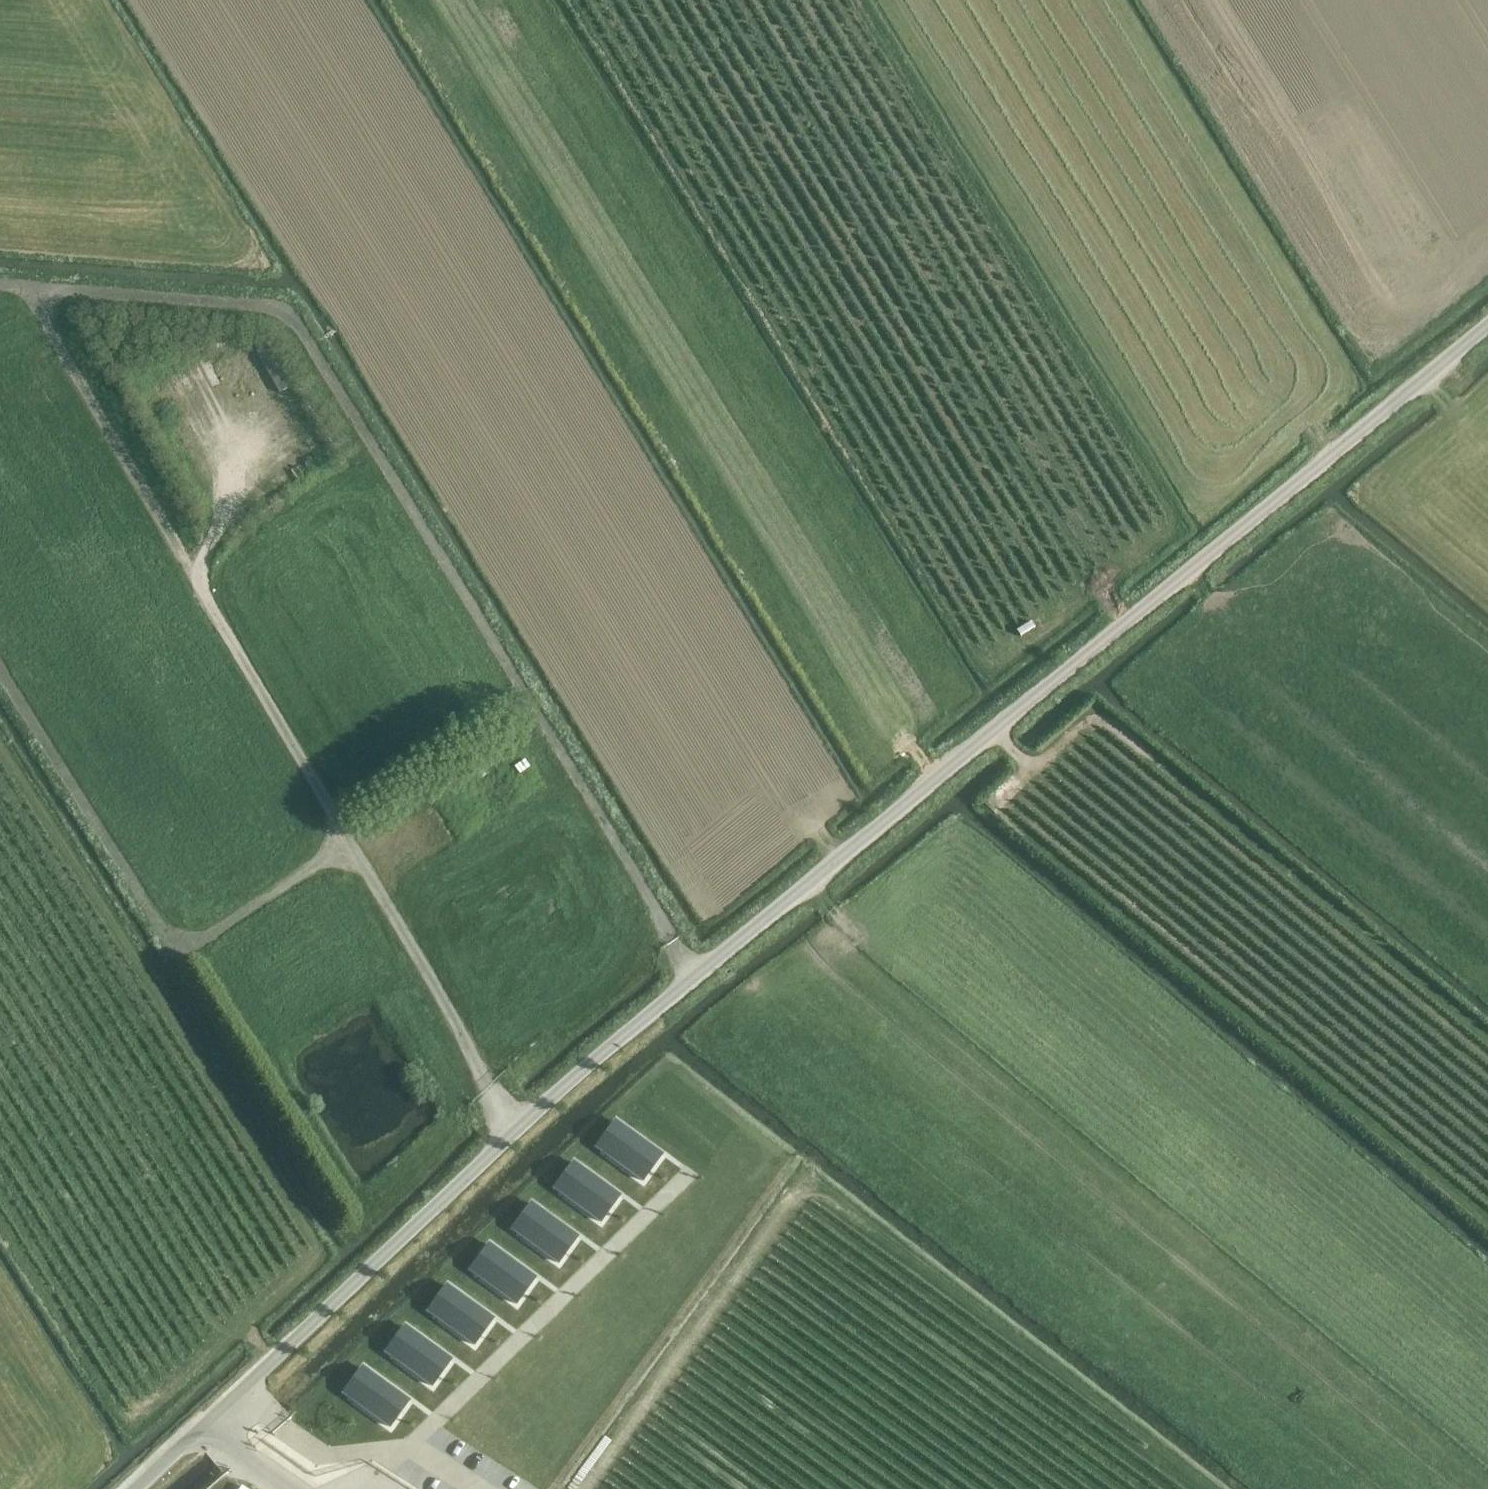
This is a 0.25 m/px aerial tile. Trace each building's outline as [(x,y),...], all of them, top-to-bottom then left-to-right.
[(623,1126),(605,1152),(643,1180),(662,1154),(623,1126)] [(580,1168),(562,1194),(600,1221),(619,1196),(580,1168)] [(539,1209),(520,1235),(559,1263),(578,1237),(539,1209)] [(496,1250),(478,1275),(516,1303),(535,1277),(496,1250)] [(453,1291),(435,1317),(473,1345),(492,1319),(453,1291)] [(412,1333),(393,1358),(432,1386),(451,1360),(412,1333)] [(369,1373),(351,1399),(390,1426),(408,1401),(369,1373)]
